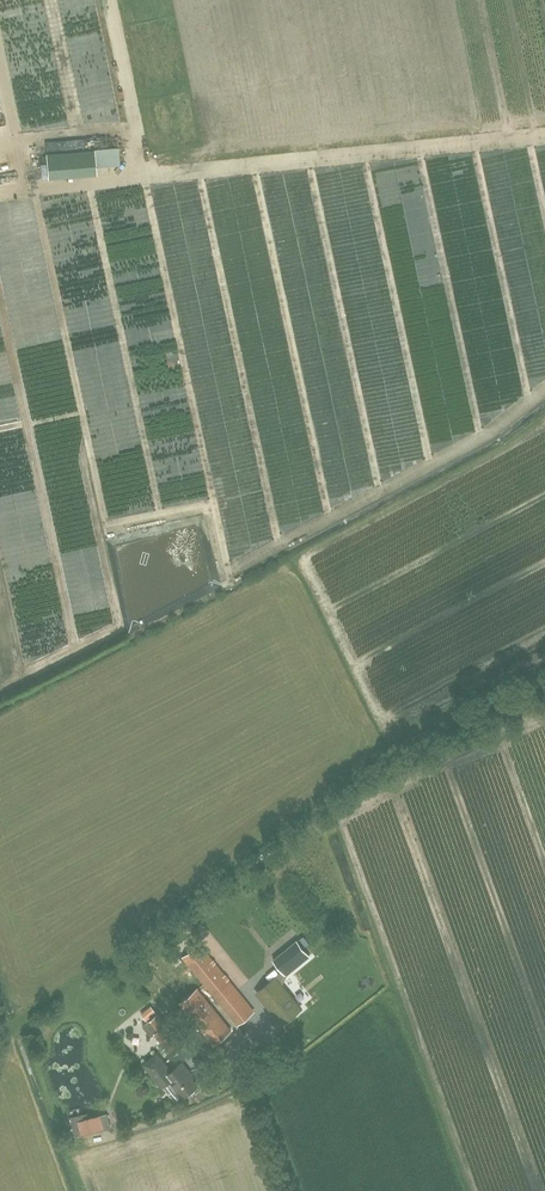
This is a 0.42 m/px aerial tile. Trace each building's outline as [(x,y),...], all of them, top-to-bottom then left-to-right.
[(118,147),(93,149),(94,166),(119,164),(118,147)] [(297,941),(273,960),(286,975),(310,956),(297,941)] [(254,1010),(245,999),(199,944),(183,957),(238,1023),(254,1010)] [(271,991),(262,998),(283,1024),(301,1009),(275,977),(269,983),(266,985),(271,991)] [(231,1029),(197,988),(180,1003),(214,1043),(231,1029)] [(155,1034),(163,1043),(173,1056),(185,1045),(175,1033),(158,1013),(146,1023),(155,1034)] [(195,1090),(193,1088),(197,1085),(187,1073),(189,1071),(182,1062),(170,1071),(156,1054),(144,1063),(162,1086),(163,1085),(175,1101),(181,1096),(182,1097),(187,1093),(189,1095),(195,1090)] [(78,1122),(81,1135),(110,1127),(107,1114),(78,1122)]
